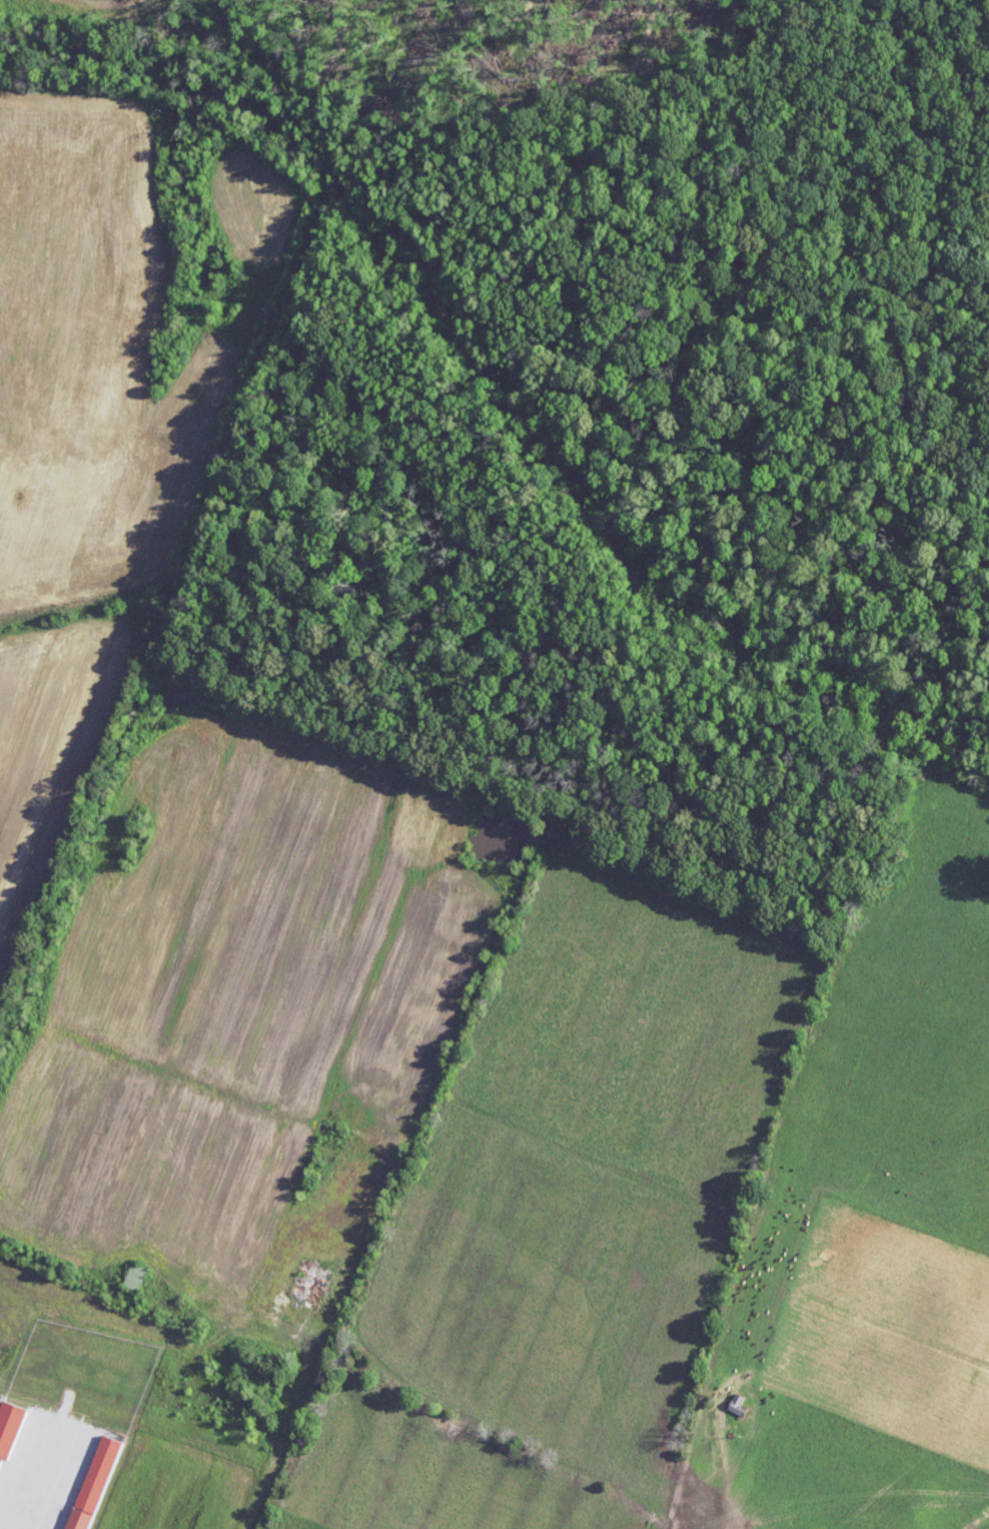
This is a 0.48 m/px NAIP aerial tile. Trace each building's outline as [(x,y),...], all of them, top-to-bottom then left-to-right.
[(745,1407),(748,1398),(738,1395),(731,1413),(748,1419),(752,1410),(745,1407)]
